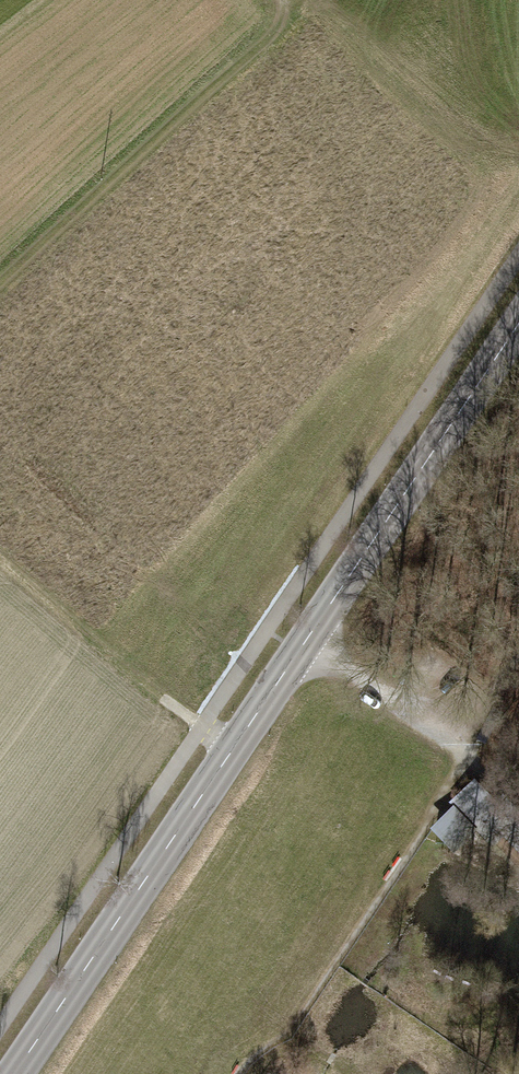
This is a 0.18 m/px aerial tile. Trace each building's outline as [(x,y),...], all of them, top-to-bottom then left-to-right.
[(454,805),(458,810),(444,824),(458,839),(473,825),(502,854),(512,843),(518,850),(518,813),(483,776),(454,805)]
